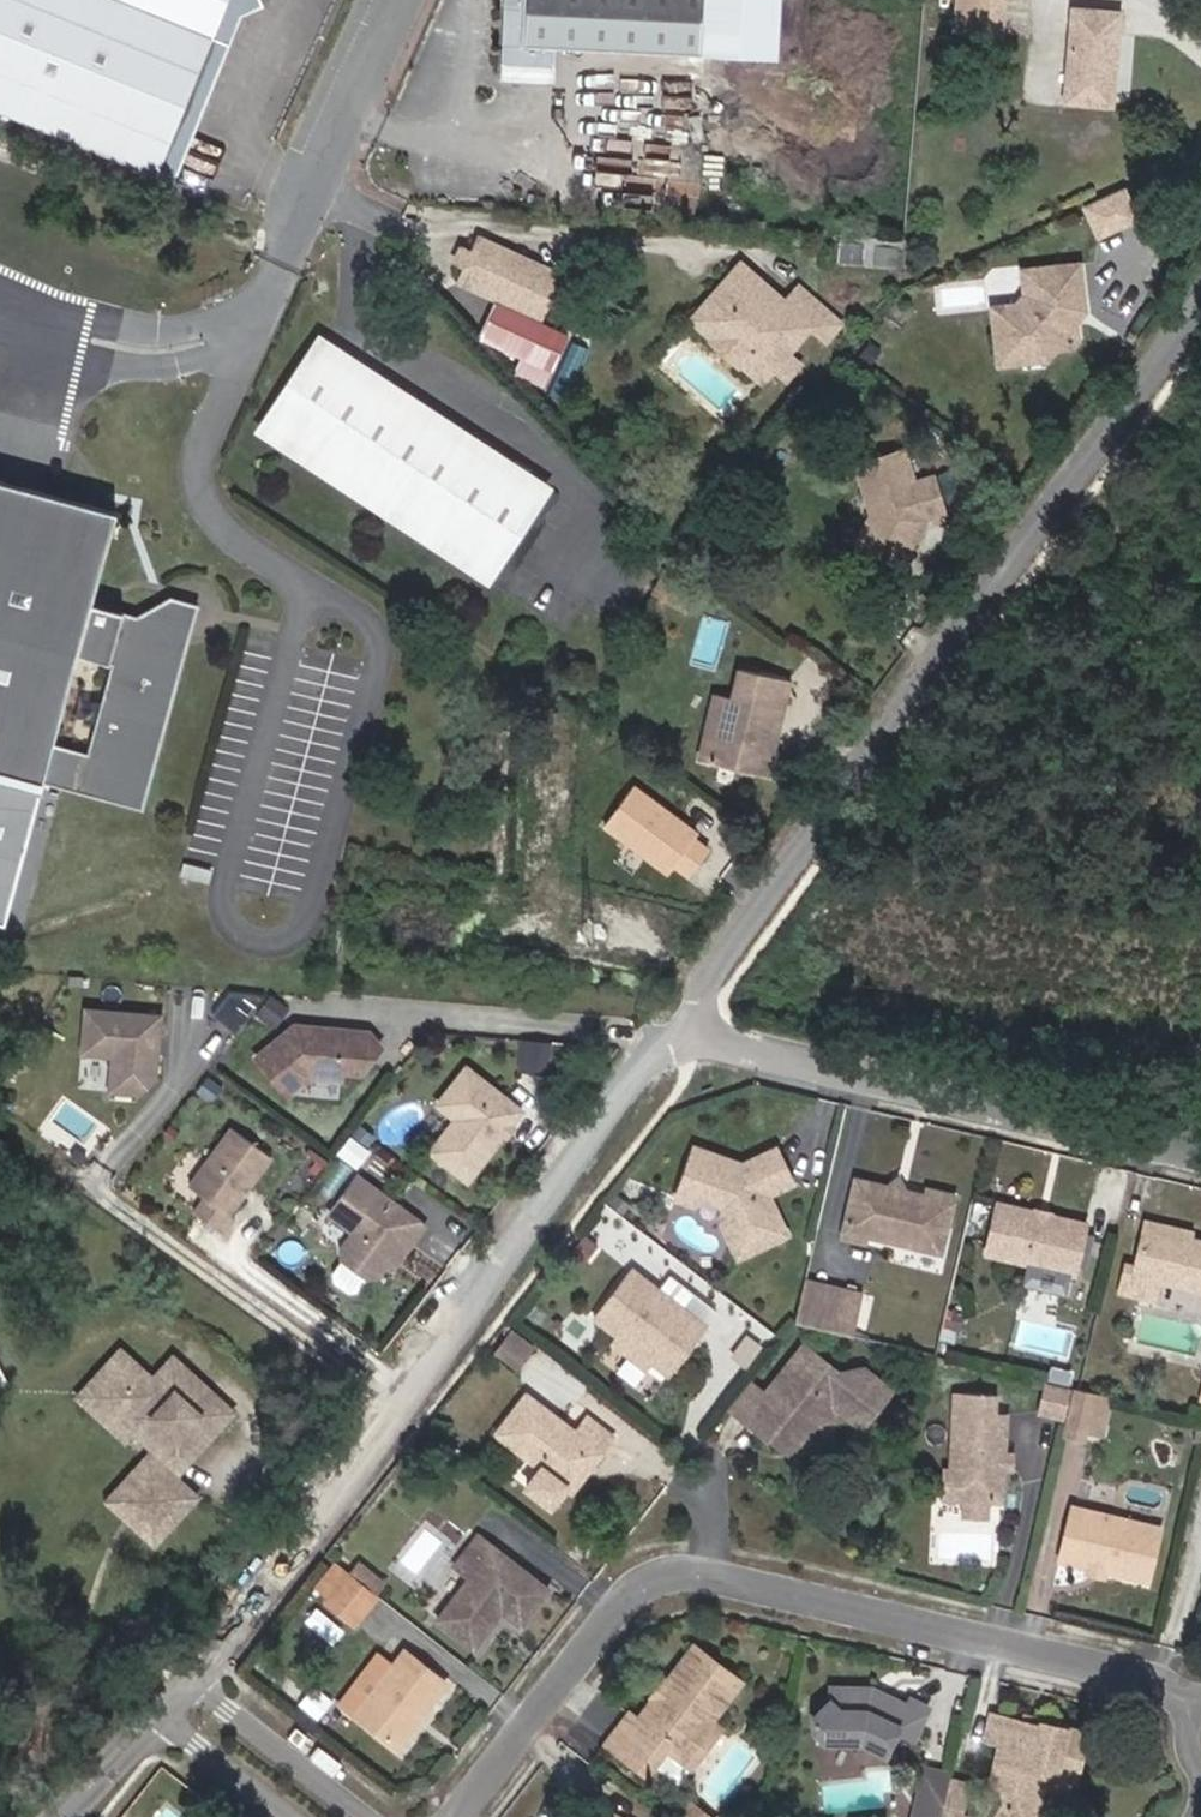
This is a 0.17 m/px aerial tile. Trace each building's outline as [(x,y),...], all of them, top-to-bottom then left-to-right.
[(152,166),(206,29),(134,0),(0,0),(0,107),(152,166)] [(500,63),(552,66),(554,49),(700,56),(703,0),(503,0),(500,63)] [(1001,34),(1004,0),(959,0),(956,31),(961,32),(1001,34)] [(1120,14),(1073,10),(1066,104),(1112,107),(1120,14)] [(1123,36),(1119,98),(1132,99),(1136,36),(1123,36)] [(1115,229),(1101,199),(1064,216),(1078,246),(1115,229)] [(515,309),(533,268),(472,241),(454,281),(515,309)] [(756,277),(753,280),(765,290),(768,287),(781,271),(769,261),(756,277)] [(737,262),(697,310),(710,321),(719,321),(750,347),(755,359),(768,370),(773,365),(785,351),(789,354),(809,322),(826,335),(842,315),(821,297),(803,317),(784,301),(768,287),(765,290),(753,280),(756,277),(737,262)] [(1077,264),(1021,271),(1024,294),(1015,305),(992,308),(998,364),(1024,361),(1022,342),(1050,338),(1051,348),(1071,346),(1076,338),(1074,321),(1072,308),(1082,307),(1077,264)] [(533,268),(515,309),(531,317),(550,275),(533,268)] [(801,281),(784,301),(803,317),(821,297),(801,281)] [(1082,307),(1072,308),(1074,321),(1083,311),(1082,307)] [(697,310),(689,319),(707,335),(705,337),(737,363),(738,361),(761,380),(768,370),(755,359),(750,347),(719,321),(710,321),(697,310)] [(1050,338),(1022,342),(1024,361),(1045,358),(1051,348),(1050,338)] [(537,486),(512,469),(316,344),(267,419),(415,514),(489,561),(537,486)] [(785,351),(773,365),(777,369),(789,354),(785,351)] [(789,354),(777,369),(785,375),(797,361),(789,354)] [(905,446),(859,460),(875,510),(860,540),(902,562),(927,515),(926,512),(945,506),(935,472),(915,478),(905,446)] [(0,477),(0,767),(145,806),(189,644),(177,624),(182,609),(173,593),(139,611),(94,599),(117,508),(0,477)] [(177,624),(189,644),(202,601),(173,593),(182,609),(177,624)] [(796,676),(745,664),(738,696),(730,728),(712,724),(706,756),(774,771),(796,676)] [(738,696),(720,692),(712,724),(730,728),(738,696)] [(699,833),(635,785),(602,828),(667,877),(673,869),(687,880),(710,850),(695,839),(699,833)] [(230,993),(212,1015),(236,1033),(265,997),(230,993)] [(160,1038),(162,1015),(84,1008),(80,1054),(111,1056),(107,1091),(139,1094),(157,1082),(159,1056),(153,1055),(154,1038),(160,1038)] [(380,1046),(369,1031),(295,1022),(256,1053),(285,1091),(309,1073),(340,1077),(341,1068),(360,1070),(380,1046)] [(531,1040),(529,1070),(552,1072),(554,1042),(531,1040)] [(469,1070),(441,1106),(460,1120),(435,1153),(470,1181),(524,1112),(469,1070)] [(229,1214),(272,1156),(232,1127),(190,1185),(206,1197),(195,1213),(224,1234),(235,1218),(229,1214)] [(741,1170),(730,1175),(725,1173),(721,1172),(718,1162),(694,1153),(677,1201),(697,1208),(708,1200),(722,1205),(723,1217),(720,1216),(720,1221),(733,1250),(748,1255),(785,1239),(766,1199),(791,1188),(775,1154),(741,1170)] [(725,1173),(730,1175),(741,1170),(718,1162),(721,1172),(725,1173)] [(361,1179),(334,1217),(358,1235),(345,1252),(347,1261),(372,1279),(381,1278),(390,1265),(407,1242),(413,1247),(427,1228),(361,1179)] [(885,1192),(909,1197),(900,1181),(885,1192)] [(909,1197),(885,1192),(858,1186),(846,1242),(867,1247),(869,1240),(942,1257),(955,1201),(930,1196),(929,1202),(909,1197)] [(720,1216),(723,1217),(722,1205),(708,1200),(697,1208),(720,1216)] [(1039,1225),(1034,1218),(1000,1210),(989,1257),(1026,1266),(1074,1278),(1086,1231),(1059,1225),(1049,1228),(1039,1225)] [(1043,1215),(1034,1218),(1039,1225),(1049,1228),(1059,1225),(1052,1218),(1043,1215)] [(1148,1235),(1192,1245),(1194,1240),(1150,1229),(1148,1235)] [(1148,1235),(1138,1279),(1130,1278),(1126,1296),(1157,1304),(1162,1285),(1184,1290),(1200,1294),(1200,1247),(1192,1245),(1148,1235)] [(396,1270),(413,1247),(407,1242),(390,1265),(396,1270)] [(631,1275),(595,1321),(620,1341),(650,1365),(653,1367),(669,1363),(677,1369),(705,1333),(682,1315),(693,1301),(669,1282),(658,1296),(631,1275)] [(806,1281),(795,1325),(848,1338),(859,1294),(806,1281)] [(682,1315),(705,1333),(717,1319),(693,1301),(682,1315)] [(502,1341),(525,1358),(530,1351),(508,1334),(502,1341)] [(516,1370),(525,1358),(502,1341),(493,1353),(516,1370)] [(645,1371),(650,1365),(620,1341),(615,1348),(645,1371)] [(766,1397),(745,1424),(768,1442),(769,1441),(786,1454),(796,1441),(810,1441),(833,1411),(839,1413),(862,1431),(890,1394),(863,1372),(852,1387),(803,1349),(766,1397)] [(669,1379),(677,1369),(669,1363),(653,1367),(669,1379)] [(52,1462),(59,1455),(95,1414),(147,1460),(178,1426),(168,1417),(193,1390),(220,1414),(191,1447),(214,1467),(171,1515),(113,1463),(93,1486),(87,1493),(94,1499),(114,1476),(172,1528),(227,1466),(204,1446),(233,1413),(192,1376),(155,1418),(164,1426),(146,1447),(94,1401),(45,1456),(52,1462)] [(749,1385),(728,1412),(745,1424),(766,1397),(749,1385)] [(1068,1421),(1075,1391),(1047,1385),(1040,1415),(1068,1421)] [(220,1414),(193,1390),(168,1417),(178,1426),(147,1460),(95,1414),(59,1455),(93,1486),(113,1463),(171,1515),(214,1467),(191,1447),(220,1414)] [(1093,1415),(1109,1419),(1114,1400),(1080,1392),(1075,1391),(1068,1421),(1065,1433),(1088,1438),(1093,1415)] [(541,1471),(531,1483),(526,1489),(550,1508),(555,1502),(565,1489),(572,1494),(586,1477),(581,1473),(587,1466),(591,1469),(614,1441),(588,1420),(576,1435),(529,1398),(498,1436),(541,1471)] [(1004,1474),(1004,1461),(1007,1421),(996,1420),(998,1403),(958,1400),(952,1478),(946,1483),(945,1498),(951,1504),(962,1505),(970,1506),(985,1507),(990,1507),(1001,1508),(1004,1474)] [(833,1411),(810,1441),(818,1447),(841,1417),(833,1411)] [(1093,1415),(1088,1438),(1104,1442),(1109,1419),(1093,1415)] [(796,1441),(786,1454),(794,1460),(810,1441),(796,1441)] [(1004,1461),(1004,1474),(1012,1475),(1013,1462),(1004,1461)] [(970,1506),(969,1518),(984,1519),(985,1507),(970,1506)] [(1087,1568),(1092,1563),(1103,1565),(1107,1573),(1149,1582),(1160,1528),(1110,1517),(1074,1509),(1062,1563),(1087,1568)] [(471,1653),(495,1623),(490,1620),(496,1613),(500,1616),(519,1631),(547,1596),(477,1541),(453,1572),(467,1583),(435,1625),(471,1653)] [(359,1585),(371,1569),(360,1560),(347,1576),(348,1577),(359,1585)] [(1103,1565),(1092,1563),(1087,1568),(1086,1574),(1106,1579),(1107,1573),(1103,1565)] [(312,1592),(328,1604),(348,1577),(347,1576),(332,1565),(312,1592)] [(359,1585),(374,1597),(387,1580),(371,1569),(359,1585)] [(348,1577),(328,1604),(353,1623),(374,1597),(359,1585),(348,1577)] [(698,1750),(704,1755),(722,1732),(712,1725),(743,1687),(697,1650),(666,1690),(668,1696),(664,1701),(657,1701),(640,1723),(632,1717),(608,1746),(649,1778),(655,1770),(669,1753),(680,1761),(684,1756),(687,1751),(698,1750)] [(380,1655),(339,1707),(353,1718),(394,1666),(380,1655)] [(394,1666),(353,1718),(394,1750),(443,1688),(402,1656),(394,1666)] [(907,1716),(884,1704),(877,1694),(834,1692),(832,1707),(818,1722),(818,1735),(829,1746),(867,1747),(890,1758),(899,1736),(917,1744),(932,1712),(913,1704),(910,1710),(907,1716)] [(877,1694),(884,1704),(907,1716),(910,1710),(877,1694)] [(990,1719),(984,1744),(1002,1748),(1007,1724),(990,1719)] [(1002,1748),(992,1789),(1010,1793),(1007,1807),(1011,1816),(1041,1816),(1044,1816),(1039,1800),(1044,1778),(1074,1785),(1085,1737),(1041,1727),(1039,1734),(1027,1731),(1027,1728),(1007,1724),(1002,1748)] [(684,1756),(680,1761),(692,1771),(704,1755),(698,1750),(687,1751),(684,1756)] [(927,1770),(916,1816),(943,1816),(953,1776),(927,1770)] [(970,1785),(952,1780),(943,1816),(962,1816),(970,1785)] [(1007,1807),(1001,1816),(1011,1816),(1007,1807)]
